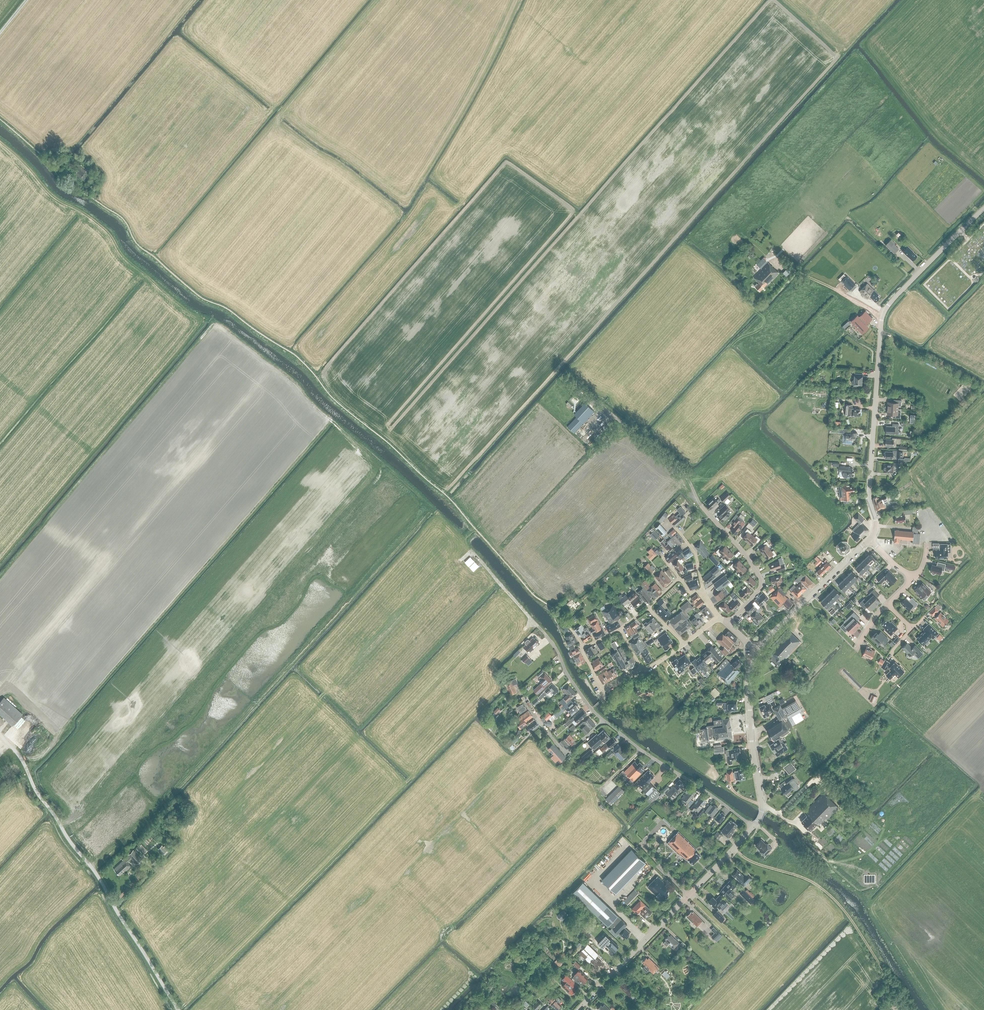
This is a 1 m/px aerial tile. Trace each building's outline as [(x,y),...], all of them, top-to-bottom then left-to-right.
[(74,174),(80,178),(86,171),(81,168),(80,169),(79,168),(74,174)] [(895,243),(891,240),(886,245),(894,254),(899,249),(894,244),(895,243)] [(908,257),(912,261),(917,256),(913,252),(913,251),(907,245),(901,251),(908,257)] [(763,259),(757,264),(760,268),(766,262),(763,259)] [(768,284),(779,273),(768,263),(754,278),(759,283),(758,284),(757,283),(754,286),(760,291),(763,288),(767,284),(768,284)] [(841,282),(849,290),(855,284),(846,276),(841,282)] [(875,302),(879,298),(878,296),(879,296),(867,284),(860,291),(867,299),(870,297),(875,302)] [(865,312),(859,318),(857,317),(852,322),(863,334),(869,329),(866,325),(872,320),(865,312)] [(848,321),(842,327),(845,329),(851,323),(848,321)] [(862,374),(854,373),(854,380),(853,380),(852,381),(852,383),(853,384),(854,384),(853,386),(861,387),(862,385),(862,384),(863,382),(862,381),(862,374)] [(888,402),(888,408),(898,409),(898,403),(901,403),(901,400),(894,400),(893,403),(888,402)] [(594,411),(584,402),(574,414),(577,417),(567,427),(574,433),(594,411)] [(860,411),(860,409),(854,409),(855,408),(852,408),(852,404),(845,404),(845,415),(855,416),(860,416),(860,415),(860,413),(860,412),(860,411)] [(888,408),(887,414),(893,415),(892,418),(900,418),(900,412),(898,412),(898,409),(888,408)] [(886,426),(886,433),(898,434),(899,424),(892,424),(892,427),(886,426)] [(840,428),(839,433),(846,433),(845,438),(845,443),(852,444),(852,439),(855,440),(855,437),(857,437),(857,433),(850,432),(851,429),(840,428)] [(893,447),(896,447),(896,439),(892,438),(892,440),(885,439),(885,446),(893,447)] [(884,455),(885,455),(885,458),(892,459),(893,456),(897,456),(897,457),(902,457),(903,451),(893,450),(893,452),(885,451),(885,452),(884,455)] [(883,470),(884,470),(884,472),(885,472),(888,472),(893,472),(893,470),(900,471),(900,463),(893,463),(893,465),(884,464),(884,468),(883,468),(883,470)] [(839,471),(843,471),(843,476),(846,477),(846,478),(849,478),(849,477),(854,477),(854,473),(852,473),(852,469),(850,468),(850,467),(839,466),(839,471)] [(841,486),(838,486),(839,498),(840,497),(840,501),(844,500),(844,503),(849,503),(849,500),(850,500),(849,493),(852,493),(851,492),(856,491),(856,486),(849,487),(849,485),(841,486)] [(730,496),(727,493),(721,499),(724,502),(730,496)] [(877,498),(877,497),(873,498),(873,500),(872,500),(877,512),(886,508),(882,499),(880,500),(879,497),(877,498)] [(706,505),(711,509),(720,501),(718,499),(716,501),(713,498),(706,505)] [(717,516),(720,519),(720,518),(723,521),(725,519),(725,520),(730,515),(727,512),(730,510),(725,505),(719,510),(721,513),(717,516)] [(675,527),(686,518),(683,515),(686,513),(680,507),(677,510),(680,513),(675,517),(674,514),(668,519),(675,527)] [(895,515),(895,522),(905,521),(905,514),(913,514),(912,509),(902,510),(902,515),(895,515)] [(668,515),(665,512),(658,520),(661,523),(668,515)] [(865,535),(869,531),(861,523),(864,520),(858,514),(854,518),(859,523),(852,530),(853,531),(855,533),(851,536),(857,542),(861,537),(862,538),(864,536),(865,535)] [(734,527),(731,531),(736,535),(745,523),(742,521),(743,520),(738,516),(737,518),(736,518),(731,525),(734,527)] [(666,532),(659,524),(654,528),(661,536),(666,532)] [(912,527),(912,532),(895,530),(894,538),(894,543),(899,543),(899,542),(902,542),(902,539),(913,540),(912,543),(919,543),(920,534),(917,534),(918,528),(912,527)] [(742,539),(747,542),(753,536),(750,534),(751,532),(747,529),(745,532),(746,533),(742,539)] [(652,533),(657,539),(660,536),(655,530),(652,533)] [(677,545),(683,540),(677,533),(669,540),(667,542),(668,543),(671,546),(673,545),(675,543),(677,545)] [(747,542),(752,546),(756,541),(758,542),(760,539),(756,536),(755,537),(753,536),(747,542)] [(665,558),(669,563),(678,555),(673,548),(672,548),(668,543),(667,543),(663,539),(660,542),(664,547),(665,546),(669,551),(668,552),(670,554),(665,558)] [(694,546),(698,551),(704,557),(709,553),(706,550),(707,549),(700,541),(694,546)] [(759,549),(763,554),(770,549),(768,547),(770,546),(767,541),(763,544),(765,546),(759,549)] [(940,550),(936,550),(936,558),(947,558),(947,550),(947,544),(940,544),(940,550)] [(723,556),(729,550),(725,546),(720,550),(719,549),(716,552),(720,555),(721,554),(723,556)] [(657,554),(651,548),(647,552),(650,554),(647,556),(651,560),(657,554)] [(687,559),(693,555),(689,548),(681,554),(681,553),(678,555),(679,556),(678,556),(680,560),(685,556),(687,559)] [(763,554),(767,559),(772,555),(773,557),(776,555),(773,550),(772,552),(770,549),(763,554)] [(733,555),(729,550),(723,556),(725,558),(724,560),(727,564),(730,561),(729,559),(733,555)] [(870,565),(871,564),(874,562),(878,566),(880,564),(876,560),(875,560),(869,555),(864,559),(870,565)] [(476,564),(470,557),(466,561),(472,567),(476,564)] [(711,560),(716,566),(719,563),(714,557),(711,560)] [(672,564),(679,572),(684,568),(680,564),(682,563),(679,559),(672,564)] [(826,571),(831,566),(827,562),(828,561),(826,559),(824,561),(826,563),(823,566),(821,564),(820,565),(826,571)] [(866,570),(867,569),(870,566),(873,570),(875,568),(871,564),(870,565),(864,559),(860,563),(866,570)] [(737,571),(743,565),(739,560),(734,565),(733,563),(730,566),(733,570),(735,569),(737,571)] [(784,564),(780,565),(779,561),(769,565),(771,571),(776,569),(777,572),(786,569),(784,565),(784,564)] [(648,563),(643,567),(648,574),(655,569),(652,565),(651,566),(648,563)] [(860,563),(855,568),(861,574),(865,570),(869,574),(871,573),(867,569),(866,570),(860,563)] [(932,565),(930,572),(931,572),(931,573),(931,574),(932,574),(933,575),(934,575),(935,574),(936,573),(940,574),(941,570),(944,571),(946,564),(939,563),(938,567),(932,565)] [(747,569),(743,565),(737,571),(739,573),(737,575),(741,578),(744,576),(742,574),(747,569)] [(817,572),(821,576),(826,571),(820,565),(819,566),(821,568),(817,572)] [(716,577),(714,575),(719,570),(716,566),(702,578),(707,584),(716,577)] [(664,587),(671,581),(667,577),(665,574),(661,570),(655,576),(664,587)] [(807,589),(813,583),(806,575),(806,573),(804,571),(795,581),(797,583),(800,580),(802,582),(796,587),(794,585),(790,589),(792,591),(797,598),(807,588),(807,589)] [(882,572),(876,578),(881,583),(884,579),(888,582),(887,583),(889,585),(890,584),(890,585),(896,579),(888,571),(884,575),(882,572)] [(853,582),(854,581),(857,579),(860,582),(862,581),(858,577),(857,577),(852,572),(847,576),(853,582)] [(688,580),(689,581),(687,582),(690,590),(693,589),(694,590),(698,589),(697,587),(699,587),(696,579),(693,580),(692,579),(693,579),(691,574),(684,577),(686,582),(688,580)] [(725,575),(713,584),(719,592),(714,596),(718,601),(727,594),(722,587),(730,581),(725,575)] [(756,583),(749,575),(743,581),(747,585),(748,583),(752,587),(756,583)] [(770,578),(772,584),(777,582),(777,585),(782,583),(781,575),(770,578)] [(848,587),(849,586),(852,583),(856,587),(858,585),(854,581),(853,582),(847,576),(843,580),(848,587)] [(641,583),(647,590),(649,588),(648,586),(649,585),(645,579),(641,583)] [(843,580),(838,585),(844,591),(848,587),(851,591),(853,589),(849,586),(848,587),(843,580)] [(654,599),(662,593),(660,591),(661,590),(655,583),(647,590),(652,595),(651,595),(654,599)] [(919,585),(914,590),(918,595),(917,596),(920,599),(921,598),(924,601),(928,596),(927,595),(931,592),(922,583),(920,585),(919,585)] [(744,599),(751,592),(745,586),(741,589),(743,591),(739,594),(744,599)] [(641,597),(645,602),(646,602),(648,603),(651,600),(650,599),(652,597),(648,592),(643,587),(637,592),(641,597)] [(788,609),(793,604),(790,601),(789,600),(790,600),(788,598),(787,598),(784,595),(786,594),(783,591),(780,588),(778,589),(770,597),(780,607),(783,604),(788,609)] [(836,599),(837,598),(839,596),(843,600),(845,598),(841,594),(840,594),(834,588),(830,593),(836,599)] [(873,589),(871,592),(868,594),(871,597),(869,599),(876,606),(880,602),(876,598),(879,595),(873,589)] [(635,607),(642,601),(638,595),(634,592),(628,597),(626,595),(623,597),(620,600),(624,605),(630,601),(635,607)] [(763,593),(755,601),(760,606),(768,598),(763,593)] [(830,593),(825,597),(831,604),(832,603),(835,600),(839,604),(840,602),(837,598),(836,599),(830,593)] [(695,604),(697,602),(697,601),(700,598),(697,594),(693,597),(691,599),(693,602),(691,603),(693,605),(693,606),(696,609),(704,603),(701,599),(695,604)] [(735,601),(729,606),(731,609),(733,611),(740,604),(736,599),(738,597),(735,594),(732,596),(732,597),(735,601)] [(825,597),(821,602),(827,608),(830,604),(834,608),(836,607),(832,603),(831,604),(825,597)] [(906,598),(901,603),(908,610),(911,607),(913,609),(918,604),(912,598),(909,601),(906,598)] [(578,601),(576,603),(572,599),(566,604),(573,611),(576,609),(578,611),(582,607),(580,605),(581,605),(578,601)] [(876,606),(869,599),(866,601),(864,599),(859,604),(863,608),(866,605),(871,611),(876,606)] [(681,612),(669,621),(680,634),(691,625),(686,619),(689,617),(686,613),(692,608),(688,601),(680,607),(683,611),(681,612)] [(718,608),(722,611),(723,610),(727,614),(731,609),(729,606),(724,602),(718,608)] [(752,621),(757,626),(762,621),(761,620),(763,618),(756,611),(758,609),(752,603),(745,610),(751,615),(750,615),(754,619),(752,621)] [(621,625),(617,620),(621,618),(613,604),(601,611),(605,618),(606,617),(610,624),(606,626),(609,632),(621,625)] [(660,605),(660,606),(655,611),(665,621),(671,614),(668,611),(666,612),(660,605)] [(707,609),(706,607),(700,611),(702,613),(704,617),(705,616),(708,620),(713,616),(708,609),(707,609)] [(930,611),(929,612),(933,616),(933,615),(935,617),(934,618),(943,627),(949,621),(940,612),(939,613),(937,611),(938,610),(935,607),(934,608),(930,611)] [(694,615),(696,617),(691,621),(697,628),(704,622),(698,615),(696,613),(694,615)] [(849,622),(856,629),(858,627),(859,628),(861,625),(857,621),(859,618),(854,613),(850,617),(852,619),(849,622)] [(598,620),(594,614),(587,619),(593,629),(590,630),(592,633),(596,639),(605,634),(598,621),(598,620)] [(661,626),(653,617),(647,623),(646,622),(643,625),(646,628),(651,634),(653,633),(661,626)] [(856,629),(849,622),(846,619),(844,622),(840,627),(845,632),(848,629),(852,634),(855,632),(854,631),(856,629)] [(887,619),(881,625),(885,629),(885,630),(891,636),(898,628),(892,622),(891,623),(887,619)] [(635,621),(629,625),(635,634),(638,632),(636,630),(640,627),(638,625),(639,625),(635,621)] [(569,629),(563,623),(559,626),(565,632),(569,629)] [(925,631),(917,639),(923,645),(931,637),(933,638),(938,633),(929,624),(924,629),(925,631)] [(582,625),(574,630),(579,636),(581,635),(582,636),(585,641),(591,637),(588,632),(589,631),(586,627),(584,628),(582,625)] [(635,634),(629,625),(625,629),(629,636),(631,634),(633,636),(635,634)] [(785,657),(786,658),(801,642),(788,630),(771,648),(772,649),(769,652),(772,654),(768,659),(776,667),(781,662),(780,662),(785,657)] [(728,653),(729,653),(730,654),(735,648),(732,646),(736,642),(735,641),(737,639),(728,631),(724,636),(723,634),(717,640),(723,647),(720,650),(725,656),(728,653)] [(668,635),(666,632),(657,639),(659,641),(665,650),(669,647),(668,645),(673,641),(668,635)] [(872,638),(871,639),(873,641),(874,640),(878,644),(881,642),(883,644),(888,639),(880,632),(878,634),(876,633),(871,638),(872,638)] [(574,637),(572,634),(565,637),(567,641),(566,642),(569,646),(577,641),(575,637),(574,637)] [(655,641),(651,635),(643,641),(647,646),(655,641)] [(533,638),(530,641),(529,640),(527,640),(525,642),(525,643),(526,644),(523,647),(529,653),(532,650),(539,644),(537,642),(539,641),(536,638),(534,639),(533,638)] [(634,651),(635,651),(637,655),(641,653),(647,663),(652,659),(648,653),(649,653),(639,638),(630,643),(634,651)] [(605,647),(602,642),(597,645),(600,650),(605,647)] [(907,643),(902,648),(907,653),(909,656),(913,652),(918,657),(923,653),(915,645),(912,648),(907,643)] [(573,645),(568,648),(570,652),(569,652),(571,657),(572,656),(573,656),(580,652),(578,648),(575,649),(573,645)] [(867,645),(863,655),(871,659),(875,651),(870,649),(871,647),(867,645)] [(585,650),(589,657),(597,652),(595,648),(593,649),(592,646),(585,650)] [(712,646),(708,649),(708,650),(701,656),(705,661),(709,657),(711,660),(714,658),(716,662),(721,657),(712,646)] [(631,668),(635,666),(634,663),(635,662),(632,656),(626,659),(620,647),(617,648),(620,654),(628,669),(631,668)] [(571,657),(573,661),(576,660),(578,664),(581,663),(582,664),(585,662),(582,655),(580,652),(573,656),(572,656),(571,657)] [(625,665),(619,655),(617,652),(611,655),(613,659),(614,658),(620,668),(625,665)] [(677,658),(671,662),(679,673),(684,669),(683,668),(691,662),(685,654),(678,660),(677,658)] [(527,655),(522,659),(522,660),(525,663),(530,658),(527,655)] [(701,656),(696,660),(706,673),(708,671),(704,667),(707,664),(705,661),(701,656)] [(592,666),(596,671),(599,668),(601,672),(607,668),(605,665),(603,666),(598,658),(592,662),(594,665),(592,666)] [(732,664),(729,661),(726,659),(718,668),(720,670),(717,674),(728,684),(734,678),(734,677),(739,671),(736,669),(742,663),(738,658),(732,664)] [(698,671),(700,670),(703,674),(704,674),(706,677),(708,676),(706,673),(696,660),(695,659),(691,662),(698,671)] [(891,663),(885,659),(881,667),(886,670),(891,663)] [(891,670),(887,673),(892,678),(895,674),(898,678),(904,671),(895,662),(889,668),(891,670)] [(603,684),(618,675),(614,668),(608,672),(607,670),(597,676),(603,684)] [(552,681),(545,673),(540,678),(543,681),(540,683),(541,683),(533,690),(537,694),(552,681)] [(510,691),(511,695),(517,692),(512,681),(506,684),(507,685),(506,686),(508,692),(510,691)] [(637,683),(638,694),(652,694),(654,694),(655,693),(656,693),(657,692),(657,691),(658,690),(658,689),(658,688),(658,687),(658,686),(657,685),(657,684),(656,684),(655,683),(654,683),(653,683),(652,683),(637,683)] [(552,684),(545,691),(538,697),(543,702),(545,700),(543,697),(545,695),(545,696),(550,691),(554,695),(559,691),(552,684)] [(576,693),(568,685),(563,690),(567,695),(561,701),(564,705),(567,703),(566,702),(576,693)] [(716,687),(710,692),(716,697),(721,692),(716,687)] [(771,707),(776,705),(772,697),(766,700),(768,705),(765,706),(765,705),(759,707),(764,717),(769,715),(769,713),(773,711),(771,707)] [(0,701),(0,715),(12,726),(22,715),(3,698),(0,701)] [(536,698),(531,702),(535,706),(540,702),(536,698)] [(571,700),(567,703),(564,705),(554,715),(557,717),(566,709),(569,713),(571,716),(579,709),(577,706),(578,705),(575,701),(573,703),(571,700)] [(737,710),(736,701),(727,701),(727,703),(723,703),(723,709),(724,709),(725,712),(731,711),(731,710),(737,710)] [(778,718),(786,716),(800,708),(796,701),(782,708),(780,705),(773,708),(778,718)] [(527,709),(524,705),(523,703),(516,706),(518,709),(520,713),(527,709)] [(570,719),(565,723),(567,726),(575,719),(577,723),(586,715),(582,709),(570,719)] [(526,722),(533,717),(528,711),(518,718),(520,722),(519,725),(520,729),(527,724),(526,722)] [(773,739),(779,735),(781,733),(782,733),(784,731),(784,732),(785,731),(784,731),(787,729),(788,729),(792,726),(787,716),(786,716),(778,718),(776,719),(778,723),(766,730),(773,739)] [(590,730),(589,729),(595,725),(589,718),(584,723),(583,722),(580,724),(583,727),(582,728),(587,733),(590,730)] [(732,737),(729,718),(722,719),(714,721),(714,725),(707,726),(706,727),(706,728),(699,729),(699,734),(701,735),(702,735),(703,740),(711,739),(712,737),(712,735),(715,734),(716,739),(732,737)] [(533,730),(539,725),(535,720),(526,728),(528,731),(531,728),(533,730)] [(779,735),(773,739),(775,741),(770,745),(777,755),(787,748),(785,745),(786,744),(786,743),(784,744),(780,737),(781,737),(783,737),(790,732),(788,729),(780,735),(779,735)] [(544,735),(540,730),(533,734),(537,740),(544,735)] [(597,734),(588,742),(594,749),(600,744),(601,745),(610,737),(603,730),(598,735),(597,734)] [(561,741),(559,743),(562,747),(566,743),(568,746),(569,745),(571,746),(574,743),(573,742),(574,740),(569,735),(564,740),(562,741),(561,741)] [(613,737),(603,746),(600,749),(599,749),(596,751),(600,755),(609,746),(610,748),(617,742),(613,737)] [(556,762),(559,764),(565,758),(563,754),(553,744),(547,749),(552,754),(551,755),(552,756),(551,757),(556,762)] [(620,746),(613,752),(616,756),(617,756),(621,760),(628,754),(620,746)] [(740,752),(739,748),(729,749),(726,750),(728,758),(729,765),(732,764),(732,760),(739,759),(738,753),(740,752)] [(635,761),(624,772),(633,781),(644,770),(641,767),(643,765),(641,764),(640,762),(638,764),(635,761)] [(790,763),(785,767),(789,772),(794,768),(790,763)] [(724,771),(720,764),(714,767),(719,774),(724,771)] [(734,771),(735,772),(733,773),(732,771),(726,772),(728,782),(734,780),(734,778),(736,778),(736,780),(739,779),(739,780),(745,779),(743,769),(737,770),(737,771),(734,771)] [(643,775),(636,783),(645,793),(646,792),(653,799),(654,800),(661,794),(660,793),(653,786),(649,782),(654,776),(648,770),(643,775)] [(792,779),(790,776),(784,781),(786,784),(781,789),(785,794),(793,788),(794,790),(796,790),(798,788),(798,786),(795,782),(796,781),(793,778),(792,779)] [(681,789),(683,791),(687,787),(679,779),(674,785),(676,786),(675,788),(674,787),(672,787),(669,790),(669,789),(665,794),(673,800),(680,792),(679,791),(681,789)] [(625,792),(619,786),(605,799),(611,805),(625,792)] [(693,801),(690,799),(696,792),(690,788),(689,788),(685,792),(686,793),(681,799),(686,804),(685,805),(687,807),(688,807),(693,801)] [(826,824),(824,822),(838,807),(824,793),(804,813),(807,816),(801,822),(810,830),(816,824),(817,826),(820,823),(824,827),(826,824)] [(706,800),(702,797),(701,798),(700,797),(690,810),(693,812),(695,809),(698,812),(706,802),(705,801),(706,800)] [(712,817),(717,810),(716,809),(717,807),(714,805),(712,807),(711,806),(706,812),(712,817)] [(706,810),(702,808),(697,814),(700,817),(706,810)] [(725,817),(724,816),(725,815),(722,812),(721,814),(719,813),(714,819),(720,824),(725,817)] [(737,825),(733,821),(731,823),(729,822),(721,831),(729,838),(732,834),(732,833),(734,831),(733,830),(737,825)] [(722,835),(718,831),(714,836),(718,840),(722,835)] [(687,859),(693,864),(700,856),(695,851),(696,849),(678,832),(667,843),(680,856),(681,855),(686,860),(687,859)] [(767,843),(766,845),(761,840),(755,846),(760,850),(759,851),(764,856),(772,848),(767,843)] [(145,853),(148,850),(141,843),(136,848),(140,851),(141,850),(145,853)] [(164,846),(159,851),(163,855),(168,850),(164,846)] [(646,863),(631,849),(602,880),(616,894),(646,863)] [(131,867),(127,862),(131,858),(137,864),(142,858),(134,850),(128,855),(129,855),(114,869),(120,875),(123,871),(125,873),(131,867)] [(738,881),(744,887),(752,879),(746,873),(743,876),(737,870),(732,875),(738,881)] [(657,876),(647,887),(656,895),(661,899),(663,896),(664,897),(666,897),(668,895),(668,893),(667,892),(670,890),(665,885),(666,885),(657,876)] [(720,891),(726,896),(729,900),(734,895),(731,892),(736,886),(730,880),(725,886),(720,891)] [(621,919),(583,882),(573,892),(608,926),(608,925),(612,928),(621,919)] [(634,890),(623,901),(627,905),(638,894),(634,890)] [(719,909),(726,902),(720,895),(715,899),(713,897),(708,902),(714,908),(716,906),(719,909)] [(652,911),(645,905),(640,900),(631,909),(637,914),(639,912),(645,918),(648,915),(652,911)] [(564,909),(558,915),(563,920),(569,914),(564,909)] [(724,918),(717,911),(713,915),(721,922),(724,918)] [(687,917),(697,927),(702,921),(693,912),(692,913),(691,912),(688,915),(687,917)] [(630,932),(624,927),(627,925),(621,919),(612,928),(618,934),(621,937),(622,936),(624,938),(625,937),(626,938),(627,937),(628,937),(629,936),(629,935),(629,934),(629,933),(630,932)] [(591,936),(583,929),(580,932),(588,939),(591,936)] [(710,937),(714,940),(720,935),(717,931),(710,937)] [(618,946),(611,940),(606,935),(599,943),(604,947),(606,945),(613,952),(618,946)] [(665,941),(663,943),(666,946),(669,944),(673,949),(679,943),(671,935),(669,936),(668,935),(665,939),(666,940),(665,941)] [(581,943),(571,954),(573,956),(583,946),(581,943)] [(597,965),(598,967),(602,963),(595,957),(598,954),(588,944),(582,950),(587,956),(585,958),(590,962),(591,961),(596,967),(597,965)] [(555,962),(559,966),(563,963),(558,958),(555,962)] [(659,968),(649,958),(647,959),(646,958),(643,961),(644,963),(643,964),(645,965),(642,968),(647,972),(649,970),(653,974),(659,968)] [(581,966),(576,961),(572,964),(578,969),(581,966)] [(575,975),(573,977),(578,982),(580,985),(581,985),(583,983),(583,982),(587,978),(582,973),(580,971),(579,970),(575,974),(575,975)] [(566,975),(563,978),(562,979),(566,982),(562,986),(570,993),(572,994),(576,990),(574,989),(575,988),(570,984),(573,981),(566,975)] [(555,982),(551,978),(547,982),(551,986),(555,982)] [(630,997),(631,996),(633,998),(634,997),(635,998),(638,994),(635,992),(636,992),(625,982),(624,983),(623,982),(620,985),(621,986),(620,988),(630,997)] [(890,993),(885,988),(877,995),(883,1001),(890,993)] [(555,1000),(552,996),(548,1000),(551,1004),(556,1009),(561,1005),(559,1003),(561,1001),(561,1000),(558,998),(557,998),(555,1000)] [(642,1005),(645,1008),(651,1003),(646,998),(643,1002),(644,1002),(642,1005)] [(538,1001),(532,1007),(536,1009),(537,1009),(542,1005),(538,1001)]
